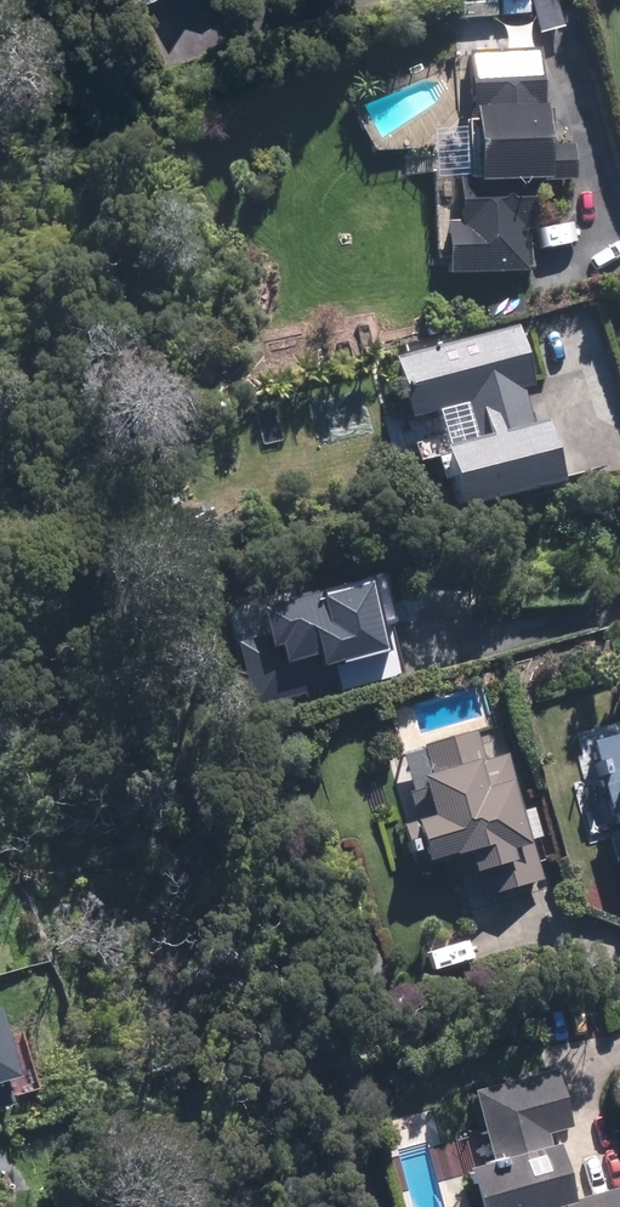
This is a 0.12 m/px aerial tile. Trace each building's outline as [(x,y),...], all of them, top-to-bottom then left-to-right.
[(539,51),(475,50),(473,183),(573,185),(574,141),(552,141),(553,110),(538,109),(539,51)] [(524,276),(525,201),(461,201),(461,232),(438,231),(438,275),(524,276)] [(523,328),(394,365),(410,419),(456,406),(468,449),(444,456),(460,514),(558,486),(539,421),(533,423),(524,392),(540,387),(523,328)] [(397,680),(372,572),(251,601),(261,640),(226,648),(242,716),(397,680)] [(538,881),(506,730),(505,728),(398,751),(414,823),(393,828),(404,881),(469,867),(475,895),(538,881)] [(593,744),(619,852),(619,737),(593,744)] [(466,1171),(475,1206),(619,1206),(619,1187),(567,1201),(550,1134),(569,1129),(553,1066),(470,1088),(490,1165),(466,1171)]
